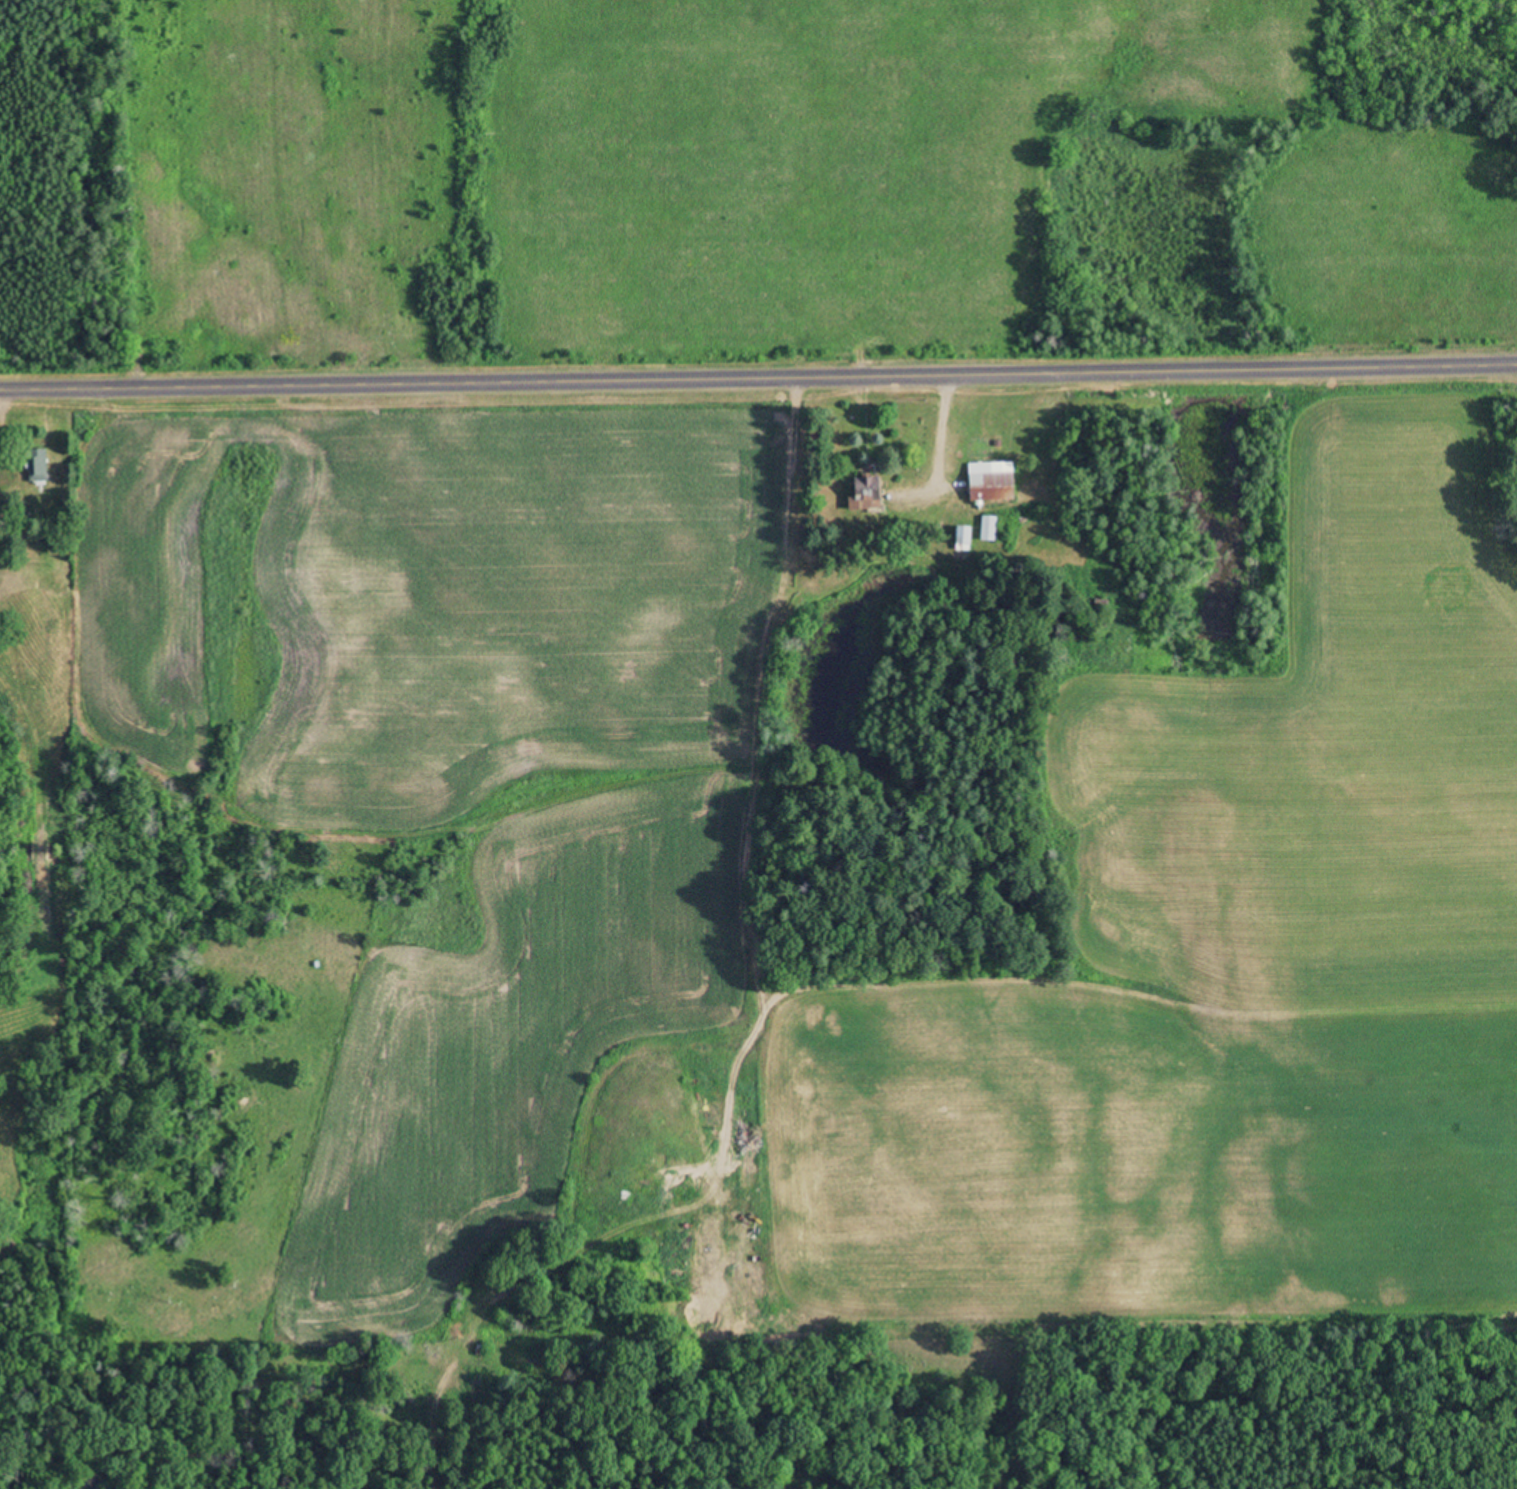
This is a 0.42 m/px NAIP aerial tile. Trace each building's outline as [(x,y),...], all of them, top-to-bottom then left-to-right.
[(46,451),(25,451),(25,484),(46,484),(46,451)] [(966,464),(967,502),(1012,502),(1012,464),(966,464)] [(877,512),(877,481),(845,481),(845,512),(877,512)] [(996,517),(980,517),(980,541),(996,541),(996,517)] [(954,545),(967,545),(967,529),(954,529),(954,545)]
